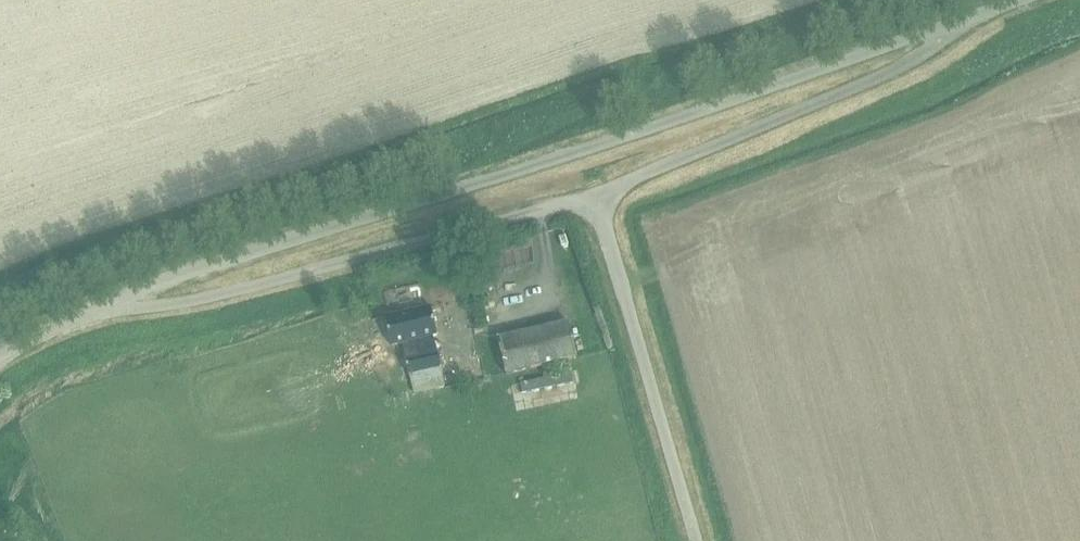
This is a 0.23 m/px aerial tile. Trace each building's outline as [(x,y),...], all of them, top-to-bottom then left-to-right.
[(392,350),(404,347),(407,361),(406,361),(410,378),(442,371),(438,354),(437,354),(434,340),(439,339),(433,311),(385,322),(392,350)] [(498,343),(506,378),(507,379),(578,361),(569,325),(498,343)]
